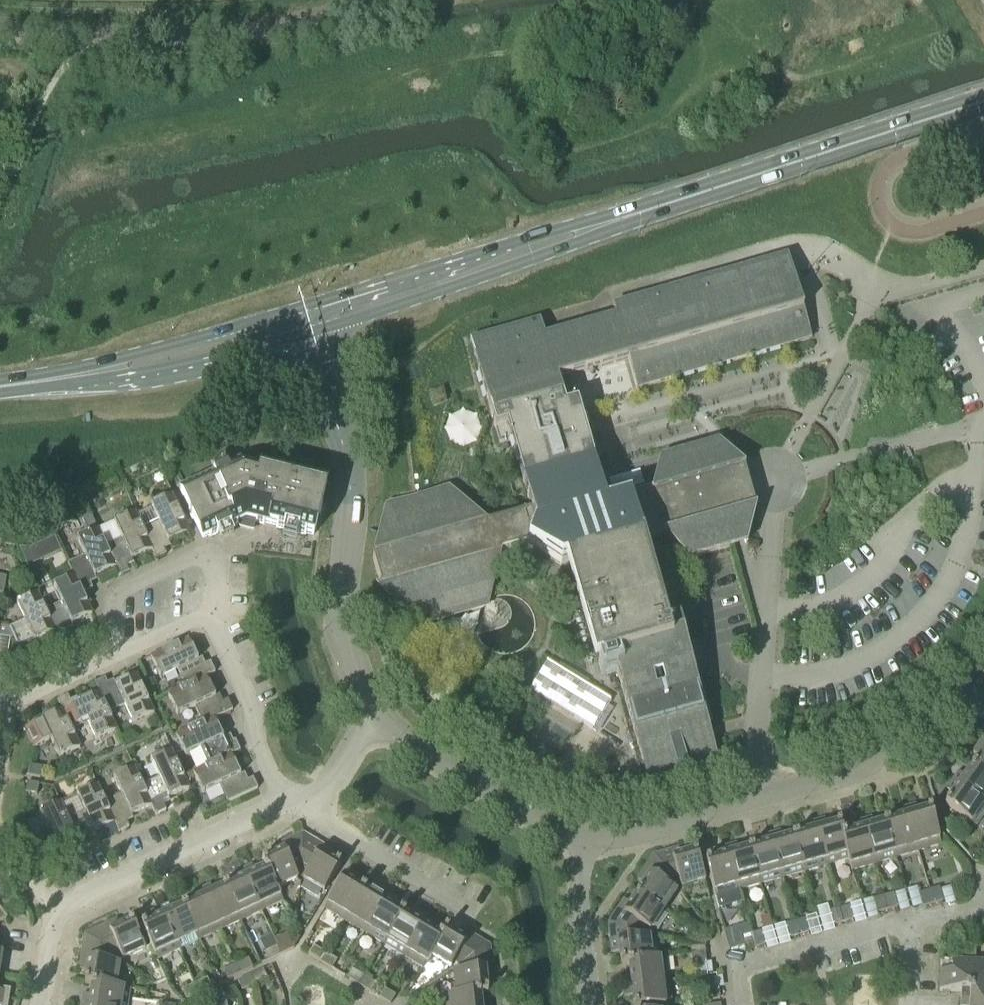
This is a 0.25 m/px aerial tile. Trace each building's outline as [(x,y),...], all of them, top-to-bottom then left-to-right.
[(416,498),(385,507),(372,557),(381,587),(418,623),(483,604),(496,555),(529,545),(561,566),(572,563),(605,678),(617,675),(650,790),(720,770),(678,623),(667,626),(643,542),(664,536),(687,559),(747,542),(756,508),(744,467),(719,442),(659,460),(651,492),(605,505),(577,404),(565,407),(557,380),(628,359),(636,389),(811,339),(787,256),(612,306),(615,316),(545,336),(540,320),(494,334),(470,341),(499,444),(511,441),(531,511),(487,524),(451,488),(416,498)] [(188,488),(181,491),(190,511),(189,512),(192,519),(194,519),(203,539),(210,536),(211,537),(219,533),(218,532),(230,527),(230,528),(238,524),(254,528),(256,523),(264,525),(265,524),(277,526),(277,528),(285,530),(286,529),(298,532),(298,533),(306,535),(306,534),(314,536),(319,514),(321,514),(323,506),(321,506),(327,484),(319,482),(320,481),(311,479),(311,480),(298,477),(299,476),(290,474),(290,475),(277,472),(278,471),(269,469),(269,470),(257,467),(257,465),(249,463),(248,465),(241,463),(235,466),(234,465),(226,468),(227,469),(215,475),(215,474),(207,477),(207,479),(196,484),(195,483),(187,486),(188,488)] [(159,522),(143,530),(152,550),(157,559),(167,554),(163,545),(190,533),(172,495),(151,505),(159,522)] [(135,512),(114,522),(98,529),(106,546),(106,547),(115,567),(120,577),(130,571),(126,563),(152,550),(143,530),(135,512)] [(81,517),(89,534),(77,539),(85,556),(68,564),(74,577),(74,576),(82,594),(83,594),(93,589),(89,580),(115,567),(106,547),(106,546),(98,529),(91,513),(81,517)] [(32,546),(24,550),(31,565),(39,561),(32,546)] [(62,603),(46,611),(45,611),(56,631),(55,632),(59,641),(70,636),(66,627),(93,614),(83,594),(82,594),(74,576),(74,577),(54,586),(62,603)] [(45,611),(46,611),(38,593),(17,603),(25,620),(8,628),(22,658),(32,654),(28,644),(55,632),(56,631),(45,611)] [(13,638),(8,628),(9,624),(0,623),(0,636),(13,638)] [(186,687),(206,677),(216,673),(210,663),(202,667),(189,640),(151,658),(160,678),(178,670),(185,687),(186,687)] [(530,691),(593,729),(610,701),(548,662),(530,691)] [(109,713),(125,706),(134,723),(154,713),(137,675),(110,688),(105,679),(95,683),(99,693),(109,713)] [(186,687),(185,687),(168,695),(178,715),(195,707),(203,723),(203,724),(215,718),(215,719),(233,710),(228,700),(219,704),(206,677),(186,687)] [(109,713),(99,693),(73,705),(69,696),(58,701),(62,710),(72,731),(72,730),(89,723),(97,740),(117,731),(109,713)] [(72,731),(62,710),(25,728),(34,748),(52,740),(60,757),(72,752),(79,767),(88,763),(72,730),(72,731)] [(203,724),(203,723),(176,736),(186,756),(203,748),(211,765),(232,755),(241,751),(235,741),(227,745),(215,719),(215,718),(203,724)] [(980,744),(974,752),(979,757),(972,766),(983,775),(983,747),(980,744)] [(159,777),(143,785),(142,785),(152,806),(156,815),(166,810),(162,801),(189,789),(172,750),(151,760),(159,777)] [(211,765),(193,773),(203,793),(220,785),(228,803),(258,789),(253,779),(244,783),(232,755),(211,765)] [(31,765),(29,776),(40,778),(43,768),(31,765)] [(953,781),(983,802),(983,775),(972,766),(966,776),(960,772),(953,781)] [(122,795),(106,802),(105,802),(115,823),(119,832),(129,827),(125,818),(152,806),(142,785),(143,785),(135,768),(114,777),(122,795)] [(953,781),(947,790),(953,794),(945,805),(976,826),(983,815),(983,802),(953,781)] [(39,784),(28,782),(26,793),(37,795),(39,784)] [(85,812),(69,819),(68,820),(78,840),(82,849),(93,844),(88,835),(115,823),(105,802),(106,802),(98,785),(77,794),(85,812)] [(68,820),(69,819),(61,802),(40,812),(48,829),(31,837),(40,858),(78,840),(68,820)] [(906,808),(918,851),(941,845),(931,809),(918,812),(916,805),(906,808)] [(897,818),(886,822),(896,857),(918,851),(906,808),(895,811),(897,818)] [(896,857),(886,822),(874,825),(872,818),(862,821),(874,864),(896,857)] [(842,834),(843,834),(840,822),(827,826),(825,819),(815,822),(827,865),(848,859),(849,859),(842,834)] [(854,831),(843,834),(842,834),(849,859),(848,859),(851,870),(874,864),(862,821),(852,824),(854,831)] [(827,865),(815,822),(805,825),(807,832),(795,835),(805,871),(827,865)] [(781,832),(770,835),(783,877),(805,871),(795,835),(783,839),(781,832)] [(301,868),(303,833),(271,848),(274,854),(262,860),(266,867),(267,867),(277,888),(278,887),(299,878),(295,871),(301,868)] [(303,833),(301,868),(307,872),(303,878),(325,891),(341,864),(330,857),(334,851),(303,833)] [(783,877),(770,835),(760,838),(762,844),(751,848),(761,884),(783,877)] [(737,844),(727,847),(739,890),(761,884),(751,848),(739,851),(737,844)] [(718,857),(706,861),(719,909),(741,902),(737,890),(739,890),(727,847),(716,850),(718,857)] [(682,848),(654,856),(673,882),(679,881),(681,888),(705,881),(696,851),(684,854),(682,848)] [(673,882),(654,856),(638,880),(644,884),(637,894),(663,911),(677,891),(670,887),(673,882)] [(253,865),(243,870),(262,910),(284,900),(278,887),(277,888),(267,867),(266,867),(256,872),(253,865)] [(346,920),(365,888),(355,882),(358,875),(348,869),(325,907),(346,920)] [(236,881),(226,886),(242,920),(262,910),(243,870),(233,874),(236,881)] [(242,920),(226,886),(215,891),(212,885),(202,889),(221,929),(242,920)] [(375,894),(365,888),(346,920),(365,931),(388,893),(379,888),(375,894)] [(939,888),(930,891),(933,904),(943,901),(939,888)] [(221,929),(202,889),(192,894),(195,900),(185,905),(200,939),(221,929)] [(933,904),(930,891),(920,893),(924,907),(933,904)] [(398,899),(388,893),(365,931),(385,943),(404,911),(394,905),(398,899)] [(663,911),(637,894),(631,904),(625,900),(609,924),(641,932),(644,927),(650,931),(663,911)] [(884,896),(888,910),(897,907),(894,894),(884,896)] [(888,910),(884,896),(874,899),(878,913),(888,910)] [(200,939),(185,905),(173,910),(170,904),(160,909),(179,949),(200,939)] [(850,906),(840,909),(844,923),(854,920),(850,906)] [(179,949),(160,909),(151,913),(154,920),(142,925),(158,959),(179,949)] [(844,923),(840,909),(831,912),(834,925),(844,923)] [(404,911),(385,943),(404,955),(427,917),(418,911),(414,918),(404,911)] [(427,917),(404,955),(425,967),(432,955),(431,955),(443,935),(442,934),(433,929),(437,923),(427,917)] [(768,919),(759,922),(763,933),(772,930),(768,919)] [(805,919),(796,922),(800,935),(809,932),(805,919)] [(118,920),(86,935),(114,956),(120,953),(123,960),(146,949),(133,921),(121,926),(118,920)] [(800,935),(796,922),(786,924),(790,938),(800,935)] [(641,932),(609,924),(612,953),(619,952),(621,965),(629,964),(629,963),(652,960),(652,959),(649,936),(642,937),(641,932)] [(446,927),(442,934),(443,935),(431,955),(432,955),(452,967),(455,961),(461,964),(490,946),(461,928),(458,934),(446,927)] [(752,934),(756,948),(765,945),(761,931),(752,934)] [(756,948),(752,934),(742,937),(746,950),(756,948)] [(114,956),(86,935),(80,970),(87,971),(85,984),(93,985),(93,984),(117,987),(117,986),(120,964),(113,963),(114,956)] [(290,939),(278,944),(282,953),(294,948),(290,939)] [(282,953),(278,944),(264,951),(268,960),(282,953)] [(975,962),(976,945),(967,945),(966,961),(941,960),(939,991),(961,992),(960,1004),(983,1004),(983,962),(975,962)] [(320,962),(325,953),(313,946),(308,954),(320,962)] [(490,946),(461,964),(462,971),(454,972),(457,994),(457,995),(481,993),(481,994),(489,993),(487,980),(494,979),(490,946)] [(707,962),(706,960),(706,952),(692,954),(693,964),(707,962)] [(325,953),(320,962),(333,969),(338,961),(325,953)] [(629,963),(629,964),(630,975),(623,976),(624,986),(669,981),(666,957),(652,959),(652,960),(629,963)] [(249,959),(236,965),(240,973),(253,968),(249,959)] [(240,973),(236,965),(223,971),(227,979),(240,973)] [(263,970),(251,976),(255,985),(268,979),(263,970)] [(360,985),(365,977),(353,970),(348,978),(360,985)] [(255,985),(251,976),(238,982),(242,991),(255,985)] [(196,983),(200,992),(213,986),(209,977),(196,983)] [(376,983),(365,977),(360,985),(371,992),(376,983)] [(669,981),(624,986),(626,997),(633,996),(634,1004),(670,1004),(671,1004),(669,981)] [(200,992),(196,983),(183,989),(188,998),(200,992)] [(93,985),(91,996),(84,995),(83,1004),(128,1004),(130,989),(117,986),(117,987),(93,984),(93,985)] [(9,1000),(11,990),(4,989),(0,992),(0,999),(9,1000)] [(209,995),(214,1004),(226,998),(222,989),(209,995)] [(379,998),(391,1004),(396,995),(384,989),(379,998)] [(706,1000),(720,999),(719,989),(705,991),(706,1000)] [(457,994),(443,996),(444,1004),(489,1004),(482,1004),(481,994),(481,993),(457,995),(457,994)] [(209,995),(197,1001),(198,1004),(212,1004),(214,1004),(209,995)]
